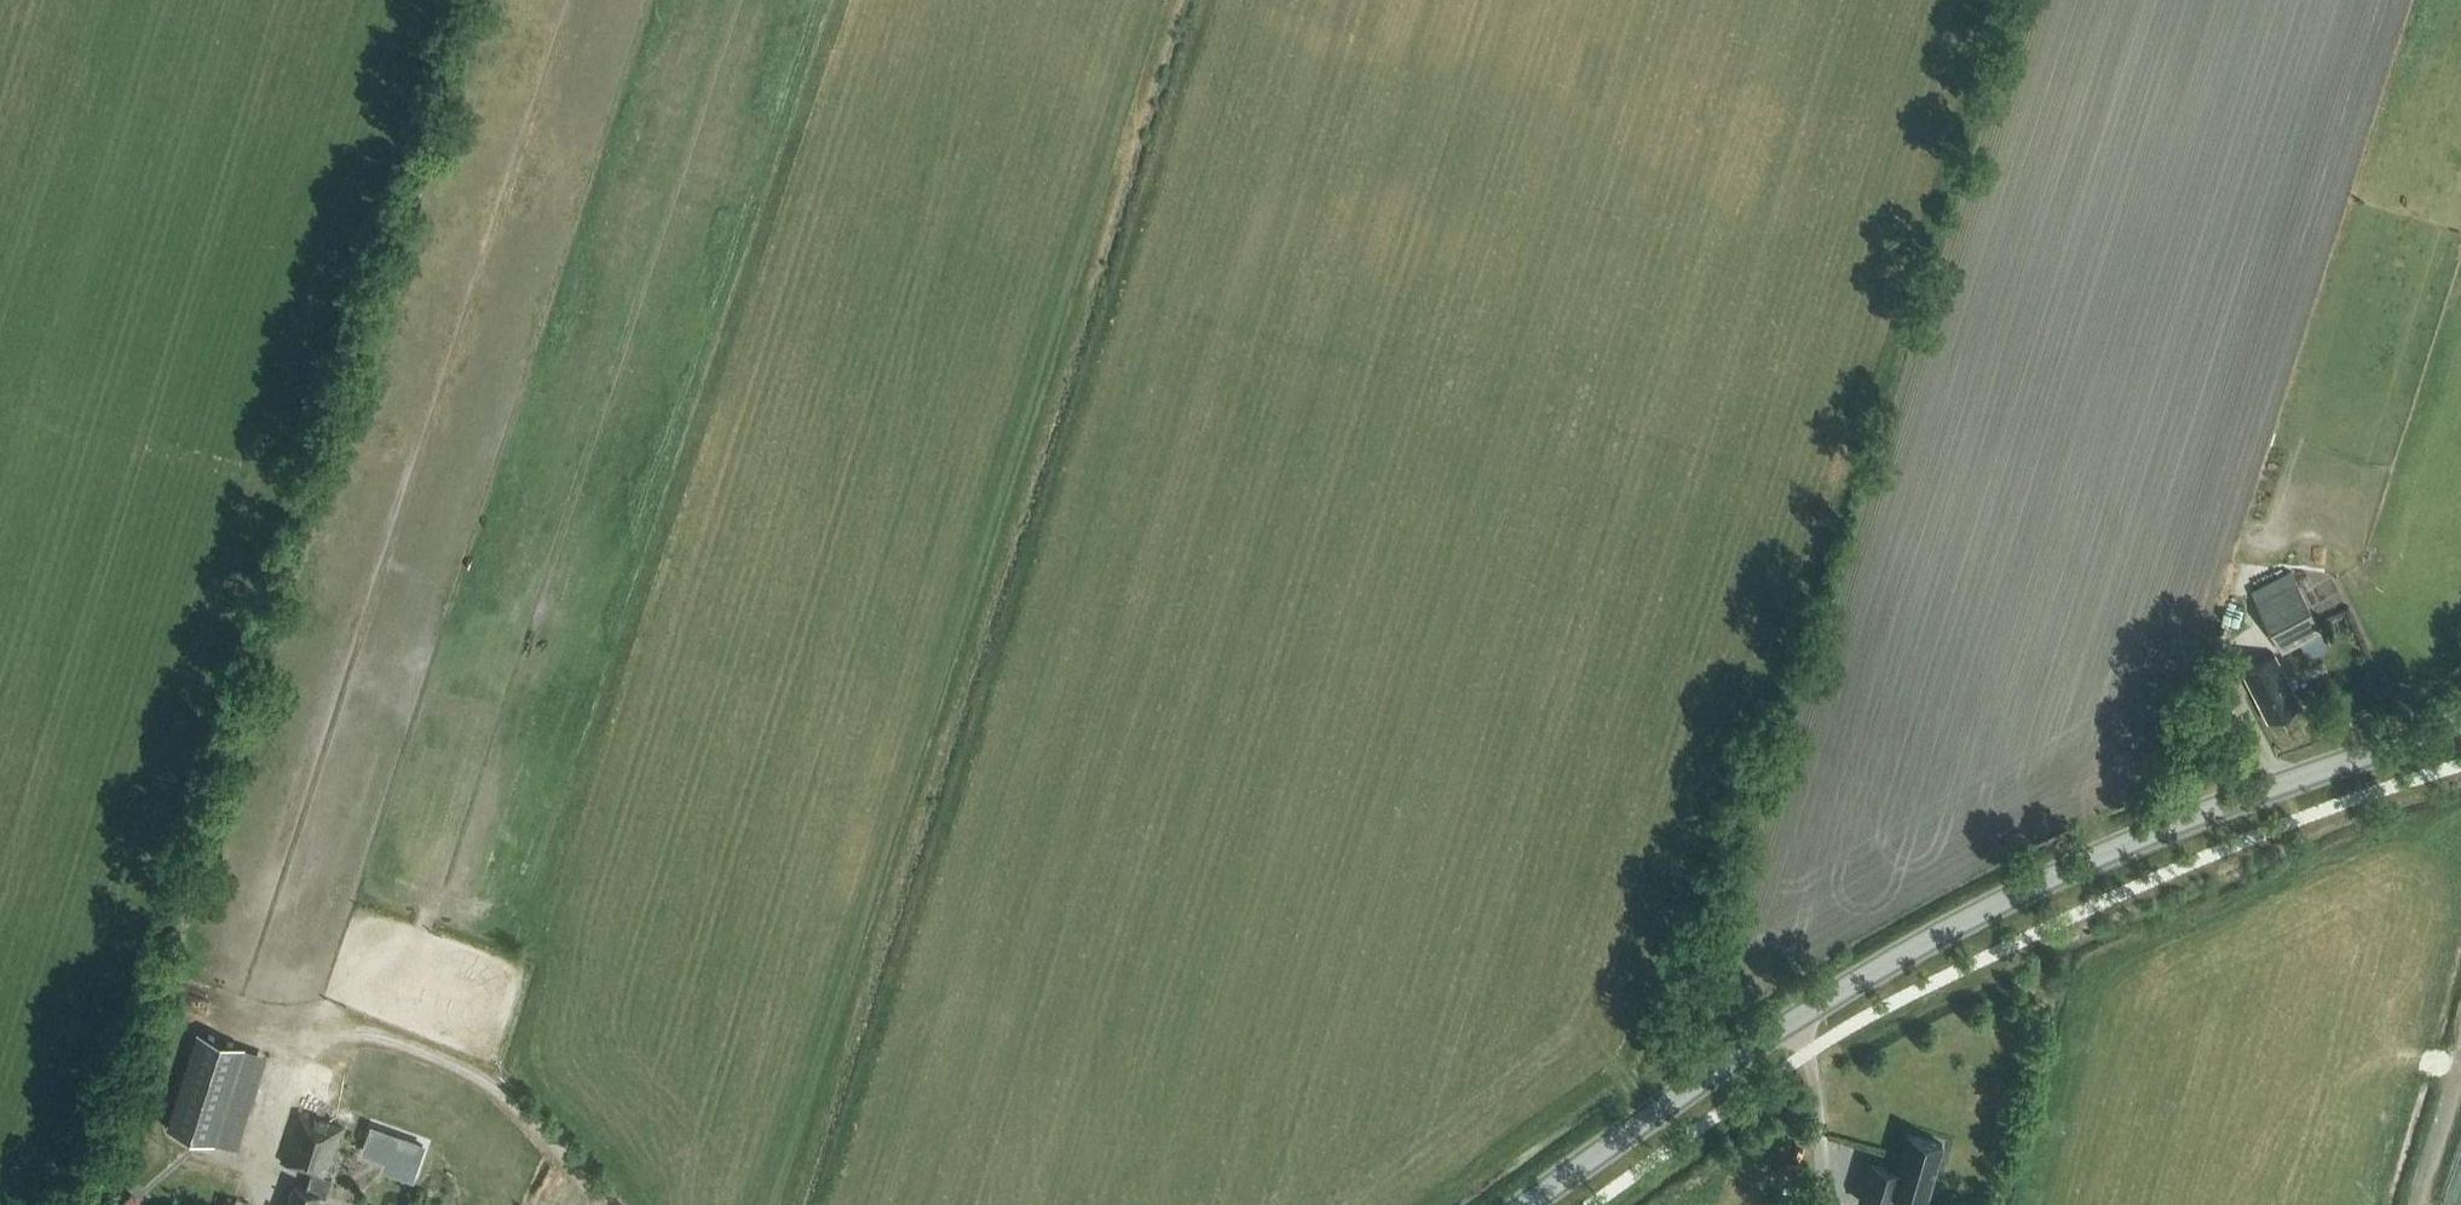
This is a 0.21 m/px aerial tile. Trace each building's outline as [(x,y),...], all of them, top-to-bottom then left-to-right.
[(2283,649),(2321,630),(2290,571),(2253,589),(2283,649)] [(2268,719),(2300,704),(2275,655),(2244,671),(2268,719)] [(268,1053),(197,1031),(167,1126),(238,1149),(268,1053)] [(333,1177),(328,1175),(344,1127),(298,1111),(281,1161),(312,1171),(306,1188),(295,1184),(287,1204),(315,1204),(319,1193),(326,1195),(333,1177)] [(384,1160),(395,1132),(371,1124),(361,1152),(384,1160)] [(1859,1200),(1876,1204),(1893,1204),(1896,1194),(1925,1202),(1942,1144),(1907,1133),(1896,1170),(1870,1162),(1859,1200)] [(124,1204),(141,1204),(142,1203),(131,1192),(121,1203),(124,1204)]
